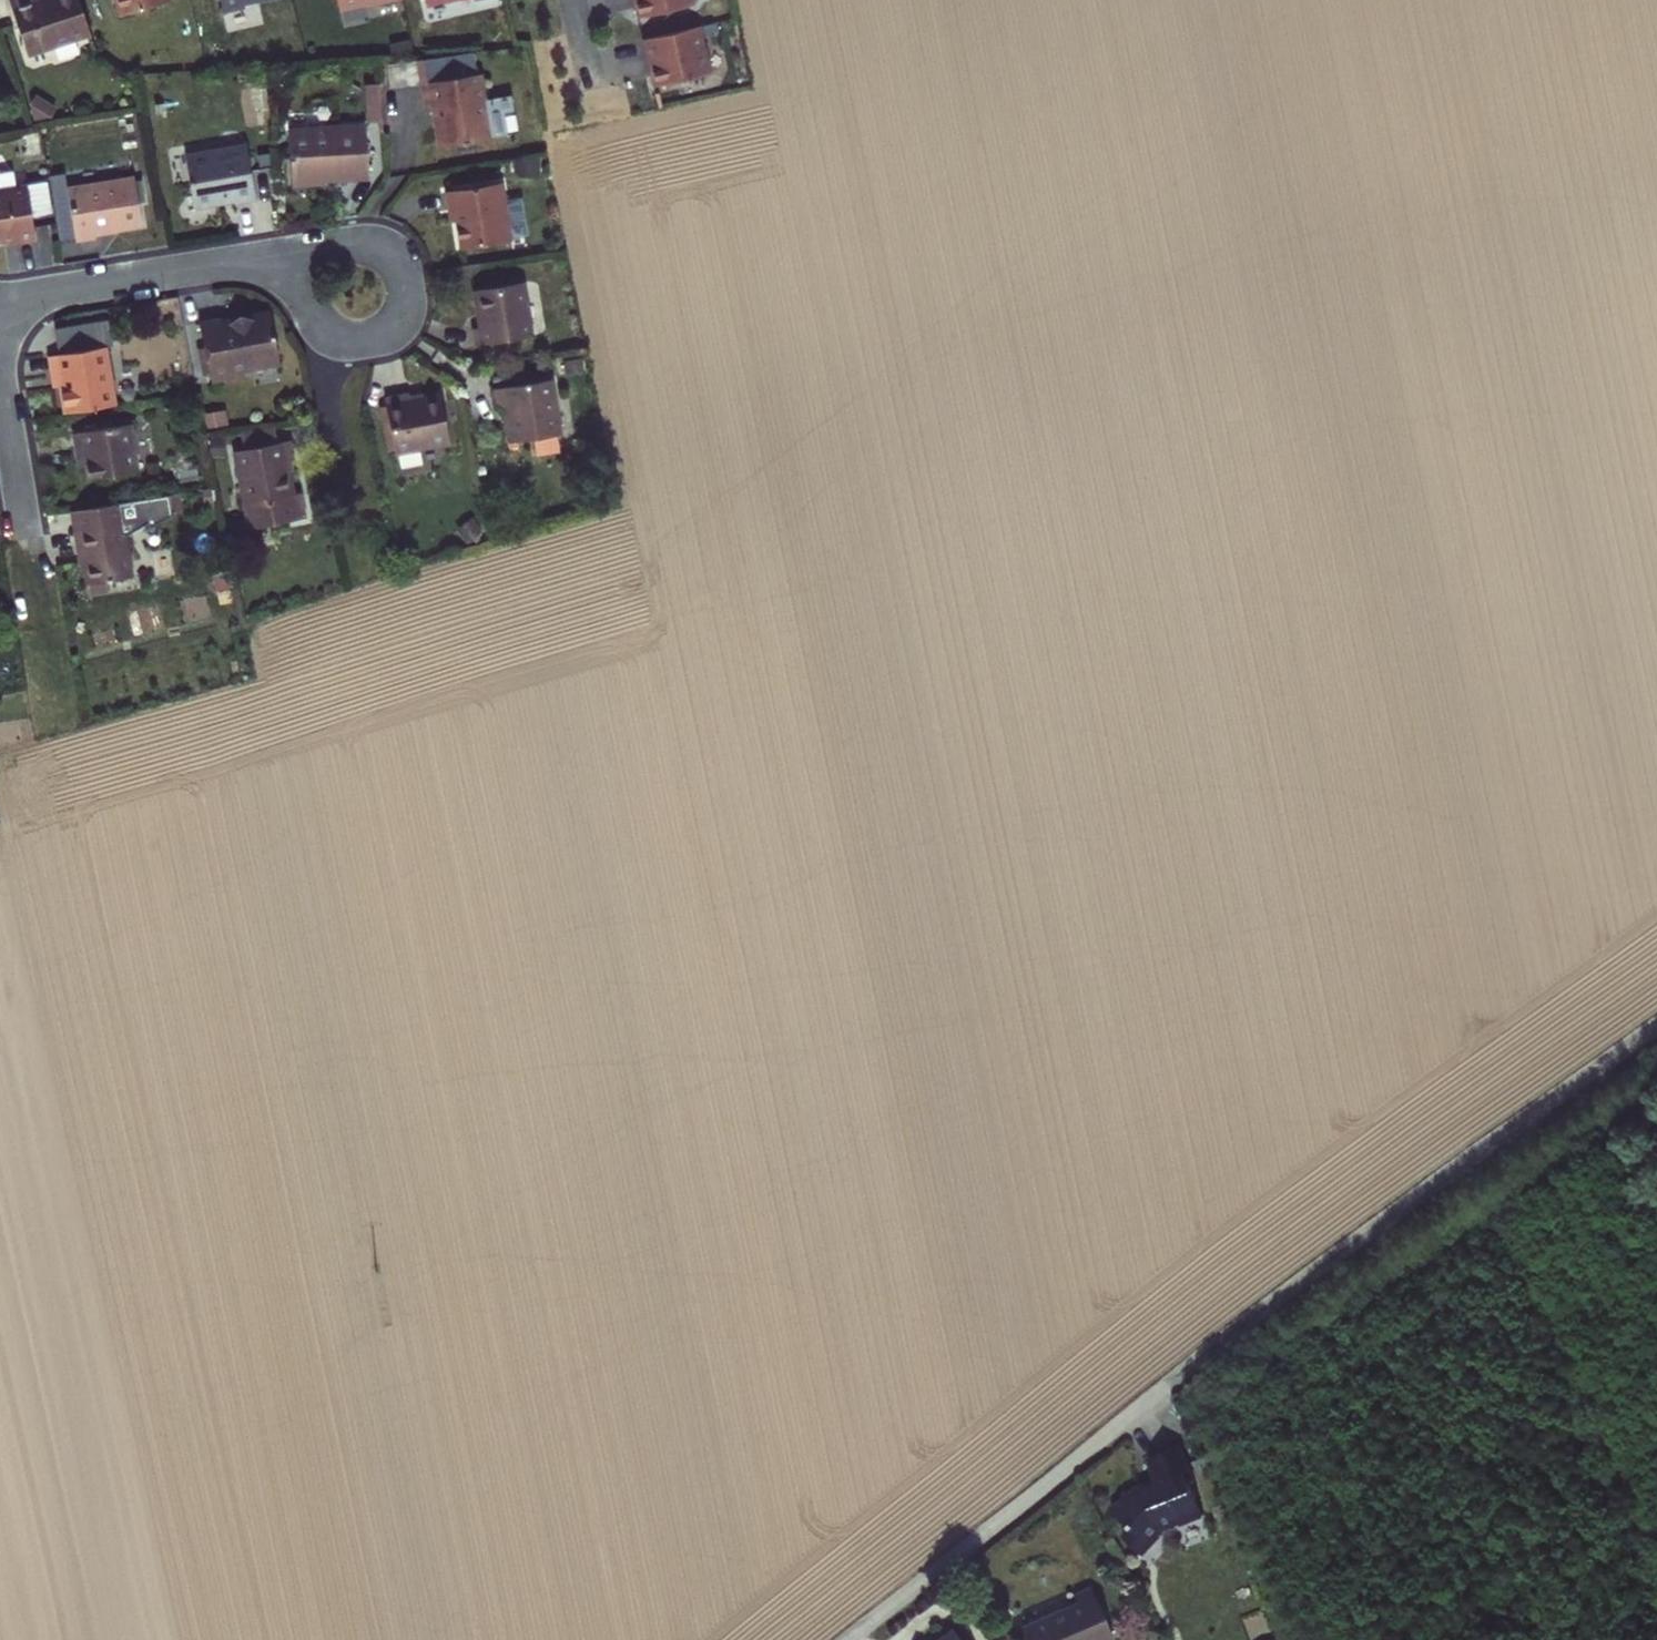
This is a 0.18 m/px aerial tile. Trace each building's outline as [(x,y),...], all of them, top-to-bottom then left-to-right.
[(93,32),(80,0),(41,0),(37,1),(37,0),(7,0),(28,56),(93,32)] [(158,0),(113,0),(117,12),(158,0)] [(222,12),(244,6),(243,1),(248,0),(219,0),(222,12)] [(338,14),(397,0),(335,0),(338,14)] [(634,19),(696,5),(694,0),(630,0),(634,19)] [(701,27),(641,37),(650,86),(710,75),(701,27)] [(443,148),(492,140),(480,73),(429,82),(433,108),(440,107),(442,121),(438,122),(443,148)] [(363,82),(367,119),(380,118),(376,81),(363,82)] [(288,178),(367,175),(365,121),(286,123),(288,178)] [(194,202),(257,194),(250,144),(187,152),(194,202)] [(95,232),(141,224),(132,167),(64,179),(75,245),(96,241),(95,232)] [(459,245),(513,236),(503,181),(444,191),(447,210),(452,209),(459,245)] [(32,242),(22,186),(0,190),(0,238),(14,236),(15,245),(32,242)] [(509,196),(512,229),(523,229),(521,195),(509,196)] [(471,342),(534,331),(525,278),(473,287),(479,320),(468,322),(471,342)] [(236,366),(275,358),(266,310),(214,320),(213,315),(193,319),(204,379),(238,372),(236,366)] [(65,413),(115,405),(105,344),(48,353),(52,378),(59,377),(65,413)] [(512,439),(559,430),(550,376),(492,386),(496,405),(506,403),(512,439)] [(392,459),(446,449),(437,400),(411,405),(408,393),(381,398),(392,459)] [(93,481),(141,474),(133,420),(75,428),(78,448),(88,447),(93,481)] [(237,431),(240,445),(278,436),(274,422),(237,431)] [(296,495),(288,497),(282,464),(291,462),(288,440),(239,449),(253,528),(300,520),(296,495)] [(87,582),(133,575),(127,535),(173,514),(171,496),(69,510),(75,551),(82,549),(87,582)] [(1179,1444),(1148,1456),(1156,1475),(1151,1477),(1152,1480),(1136,1486),(1131,1492),(1128,1489),(1111,1506),(1131,1526),(1122,1534),(1141,1552),(1159,1534),(1157,1532),(1163,1526),(1178,1520),(1179,1523),(1202,1514),(1189,1479),(1192,1478),(1179,1444)] [(1113,1631),(1092,1583),(1070,1592),(1075,1603),(1024,1625),(1031,1639),(1093,1639),(1113,1631)] [(947,1624),(928,1639),(960,1639),(947,1624)]
